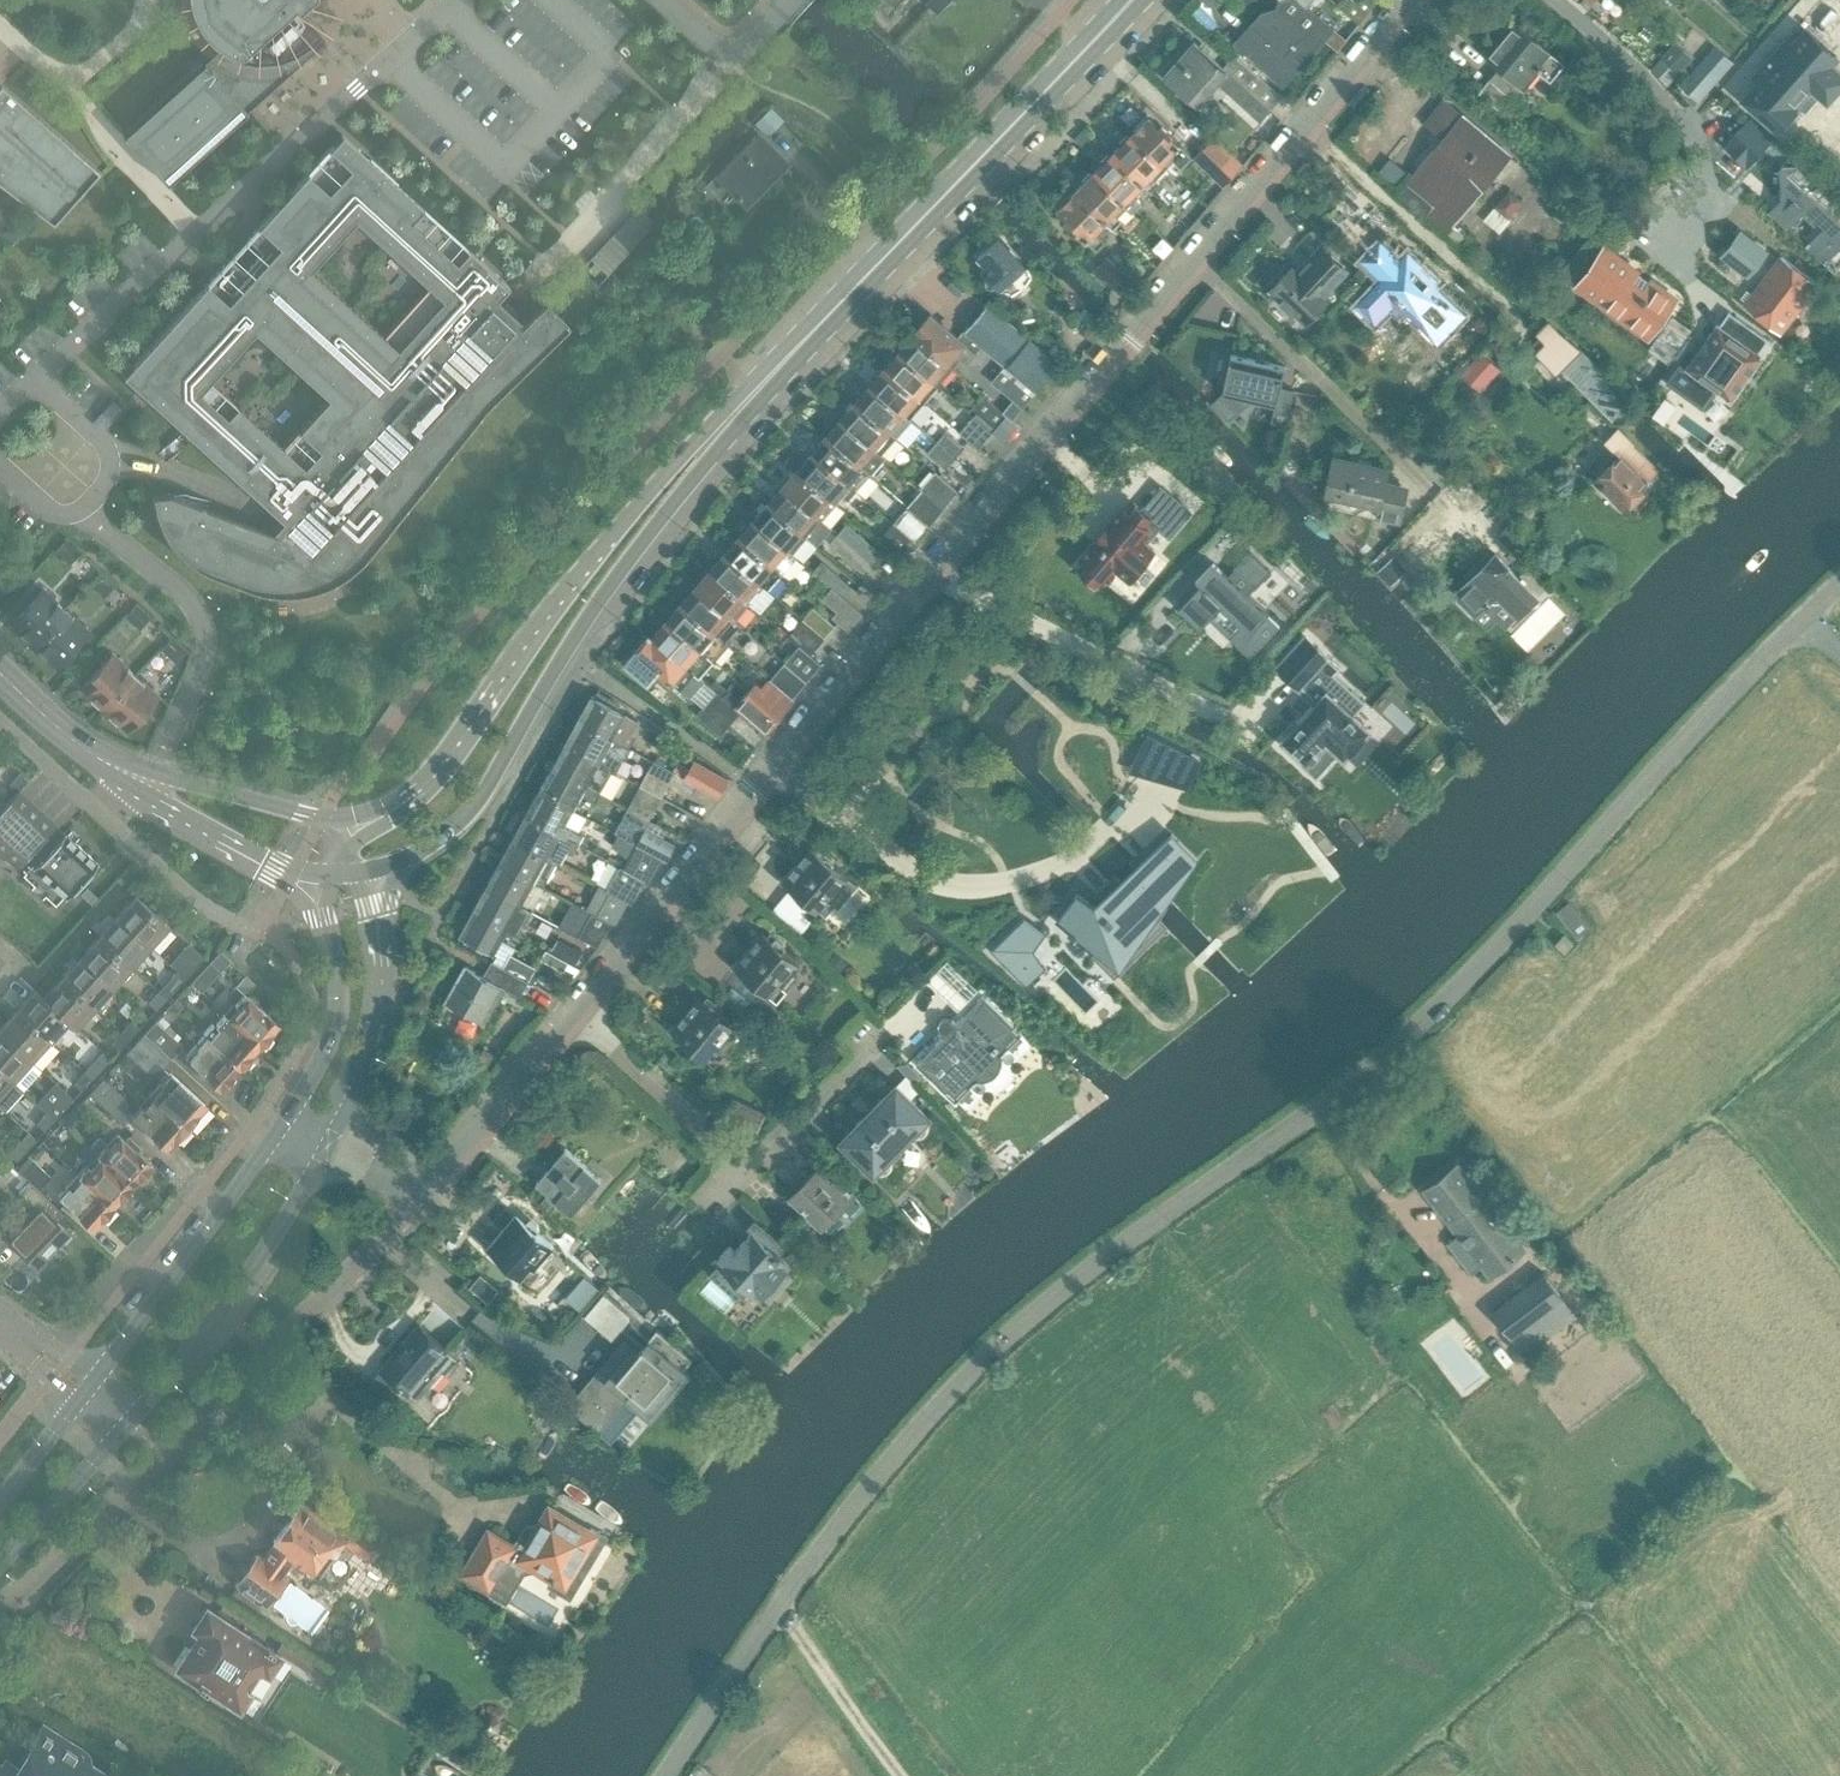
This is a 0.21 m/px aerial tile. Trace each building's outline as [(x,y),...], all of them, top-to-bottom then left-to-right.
[(126,138),(126,143),(127,148),(128,155),(130,160),(133,165),(137,170),(142,175),(148,179),(154,183),(163,185),(170,186),(250,113),(244,107),(287,69),(292,75),(328,43),(303,15),(320,0),(193,0),(193,1),(194,6),(223,50),(126,138)] [(1227,52),(1232,56),(1277,96),(1283,89),(1326,41),(1334,33),(1329,28),(1307,9),(1299,1),(1298,0),(1280,0),(1277,10),(1262,15),(1250,27),(1234,45),(1227,52)] [(1337,5),(1358,24),(1376,3),(1373,0),(1359,0),(1356,3),(1352,0),(1341,0),(1337,5)] [(1489,79),(1478,93),(1514,124),(1525,109),(1513,99),(1538,69),(1550,79),(1563,64),(1517,24),(1494,51),(1506,60),(1489,79)] [(1750,105),(1782,133),(1802,111),(1794,105),(1811,86),(1821,95),(1827,100),(1839,86),(1839,72),(1831,64),(1832,62),(1835,59),(1837,57),(1835,55),(1828,49),(1805,28),(1792,43),(1781,55),(1776,51),(1755,74),(1758,77),(1768,85),(1750,105)] [(1670,37),(1669,38),(1674,43),(1678,47),(1680,45),(1684,40),(1675,31),(1670,37)] [(1334,33),(1326,41),(1338,52),(1345,43),(1334,33)] [(1193,42),(1162,76),(1193,104),(1217,77),(1231,89),(1227,93),(1240,104),(1250,93),(1270,112),(1281,99),(1277,96),(1232,56),(1222,68),(1193,42)] [(1674,43),(1659,60),(1675,75),(1691,57),(1678,47),(1674,43)] [(1708,55),(1701,63),(1705,67),(1719,80),(1727,71),(1733,64),(1715,48),(1708,55)] [(1660,63),(1652,71),(1667,84),(1675,76),(1660,63)] [(1701,63),(1683,83),(1702,99),(1719,80),(1705,67),(1701,63)] [(1681,85),(1676,91),(1695,107),(1699,102),(1702,99),(1683,83),(1681,85)] [(41,215),(54,225),(100,173),(1,85),(0,87),(0,184),(41,215)] [(1407,181),(1396,194),(1460,248),(1468,239),(1454,227),(1479,197),(1493,179),(1489,176),(1508,154),(1443,100),(1423,124),(1445,143),(1437,153),(1433,150),(1407,181)] [(770,106),(755,122),(768,135),(784,120),(770,106)] [(1151,116),(1132,135),(1165,169),(1175,159),(1180,165),(1190,155),(1151,116)] [(1749,119),(1724,147),(1747,168),(1773,141),(1749,119)] [(399,184),(371,159),(366,165),(361,160),(354,154),(359,150),(342,134),(258,227),(259,227),(230,259),(207,284),(207,283),(123,376),(178,426),(181,423),(257,492),(255,494),(250,499),(273,520),(263,531),(252,528),(250,532),(235,526),(236,521),(214,513),(217,504),(187,492),(159,494),(159,498),(161,508),(166,520),(172,532),(182,544),(189,551),(200,559),(215,566),(249,579),(251,572),(263,576),(278,578),(289,578),(302,576),(308,575),(316,572),(321,570),(326,568),(330,566),(334,563),(339,560),(344,556),(349,551),(356,544),(361,548),(519,352),(534,333),(516,316),(519,313),(513,307),(508,303),(503,305),(497,299),(509,286),(480,260),(475,265),(469,260),(471,257),(395,188),(399,184)] [(742,202),(785,159),(759,134),(717,177),(742,202)] [(1132,135),(1113,155),(1146,189),(1149,192),(1159,183),(1155,179),(1165,169),(1132,135)] [(1213,139),(1203,149),(1221,167),(1226,163),(1231,157),(1232,157),(1231,156),(1213,139)] [(1203,149),(1193,159),(1211,177),(1221,167),(1203,149)] [(1113,155),(1094,173),(1127,208),(1131,211),(1140,201),(1137,198),(1146,189),(1113,155)] [(1389,159),(1376,174),(1394,189),(1407,174),(1389,159)] [(1768,212),(1787,229),(1805,210),(1823,226),(1805,246),(1835,273),(1839,268),(1839,220),(1832,213),(1823,205),(1832,195),(1800,166),(1791,176),(1782,167),(1780,166),(1782,197),(1782,210),(1776,217),(1769,211),(1768,212)] [(1094,173),(1075,192),(1109,227),(1109,226),(1113,230),(1122,220),(1118,217),(1127,208),(1094,173)] [(1075,192),(1057,211),(1096,250),(1106,241),(1100,235),(1109,227),(1075,192)] [(638,206),(591,257),(609,274),(657,222),(639,205),(638,206)] [(1725,249),(1721,255),(1727,259),(1743,272),(1748,277),(1753,271),(1762,259),(1767,253),(1761,248),(1745,236),(1740,231),(1735,237),(1725,249)] [(1000,238),(977,259),(988,271),(984,275),(987,278),(985,282),(986,288),(992,290),(996,289),(999,291),(1026,266),(1000,238)] [(1380,280),(1355,306),(1371,322),(1389,304),(1403,317),(1413,307),(1443,336),(1463,315),(1432,285),(1438,280),(1418,261),(1403,277),(1395,269),(1402,261),(1380,241),(1360,261),(1380,280)] [(1293,268),(1271,291),(1292,310),(1290,312),(1300,322),(1302,320),(1305,322),(1327,300),(1321,295),(1344,271),(1321,249),(1298,273),(1293,268)] [(1582,257),(1566,279),(1626,321),(1647,337),(1649,338),(1650,336),(1654,330),(1676,300),(1604,249),(1602,250),(1592,264),(1582,257)] [(1781,258),(1744,306),(1780,334),(1817,286),(1781,258)] [(1106,259),(1094,270),(1113,289),(1125,278),(1106,259)] [(986,304),(964,331),(982,347),(1003,365),(1035,392),(1058,365),(1030,341),(986,304)] [(1340,306),(1331,316),(1339,324),(1348,314),(1340,306)] [(1679,365),(1666,384),(1684,396),(1686,394),(1702,405),(1713,390),(1730,402),(1762,357),(1758,354),(1768,340),(1729,312),(1719,326),(1717,324),(1708,338),(1706,337),(1705,338),(1707,339),(1696,355),(1694,353),(1693,354),(1695,356),(1685,369),(1679,365)] [(930,314),(912,335),(913,336),(948,366),(952,370),(960,361),(966,366),(976,354),(930,314)] [(1541,338),(1534,345),(1540,351),(1537,354),(1556,373),(1560,368),(1612,420),(1619,413),(1625,406),(1622,403),(1628,396),(1622,390),(1616,396),(1602,382),(1605,378),(1578,351),(1559,335),(1548,325),(1538,335),(1541,338)] [(1042,330),(1032,343),(1045,353),(1055,341),(1042,330)] [(913,336),(899,353),(937,387),(952,370),(948,366),(913,336)] [(1056,342),(1047,354),(1068,372),(1078,360),(1056,342)] [(899,353),(885,369),(923,403),(937,387),(899,353)] [(1481,355),(1462,376),(1480,392),(1499,371),(1481,355)] [(1222,395),(1211,405),(1228,425),(1254,401),(1275,405),(1271,424),(1286,427),(1294,390),(1280,387),(1285,369),(1231,357),(1222,395)] [(1003,365),(990,380),(1012,398),(1022,407),(1035,392),(1003,365)] [(885,369),(870,386),(908,420),(923,403),(885,369)] [(1363,381),(1352,392),(1362,401),(1372,390),(1363,381)] [(870,386),(856,403),(895,438),(910,421),(908,420),(870,386)] [(977,412),(972,417),(992,434),(1006,418),(982,398),(973,409),(977,412)] [(856,403),(841,419),(881,455),(895,438),(856,403)] [(972,417),(959,433),(978,450),(992,434),(972,417)] [(1006,418),(992,434),(1004,445),(1018,428),(1006,418)] [(841,419),(827,437),(869,474),(871,475),(885,459),(881,455),(841,419)] [(1619,458),(1595,482),(1622,509),(1647,484),(1644,481),(1655,470),(1633,449),(1635,446),(1618,429),(1604,443),(1619,458)] [(942,435),(935,444),(954,461),(965,448),(946,431),(942,435)] [(827,437),(812,453),(855,491),(869,474),(827,437)] [(935,444),(927,454),(946,470),(954,461),(935,444)] [(812,453),(798,470),(836,503),(842,497),(848,501),(855,492),(854,491),(855,491),(812,453)] [(1334,458),(1325,496),(1345,501),(1354,514),(1367,506),(1370,506),(1375,515),(1374,520),(1400,525),(1408,486),(1385,481),(1388,470),(1334,458)] [(798,470),(783,487),(821,521),(825,516),(836,503),(798,470)] [(934,473),(920,489),(921,491),(944,511),(957,494),(934,473)] [(783,487),(768,504),(807,538),(817,526),(821,521),(783,487)] [(1179,504),(1159,487),(1140,510),(1160,527),(1179,504)] [(0,489),(0,506),(8,497),(0,489)] [(921,491),(907,508),(930,528),(944,511),(921,491)] [(768,504),(754,521),(793,554),(806,539),(807,538),(768,504)] [(1087,563),(1081,570),(1096,583),(1102,576),(1106,579),(1115,568),(1129,580),(1152,553),(1145,547),(1160,530),(1169,538),(1190,513),(1179,504),(1160,527),(1140,510),(1135,506),(1129,514),(1125,511),(1111,528),(1109,526),(1096,542),(1098,543),(1083,560),(1087,563)] [(907,508),(893,524),(916,544),(930,528),(907,508)] [(754,521),(740,537),(773,567),(781,574),(782,575),(796,559),(792,555),(793,554),(754,521)] [(893,524),(879,540),(902,561),(916,544),(893,524)] [(847,525),(838,535),(871,564),(880,554),(847,525)] [(838,535),(829,545),(862,574),(871,564),(838,535)] [(740,537),(725,554),(759,584),(761,585),(764,588),(767,591),(781,574),(773,567),(740,537)] [(67,540),(56,551),(67,561),(77,549),(67,540)] [(1200,585),(1178,608),(1180,609),(1182,607),(1200,625),(1207,618),(1220,604),(1244,627),(1231,641),(1250,659),(1279,627),(1268,616),(1269,615),(1248,595),(1254,589),(1255,590),(1271,573),(1249,552),(1233,569),(1234,570),(1228,576),(1218,566),(1213,562),(1196,580),(1200,585)] [(725,554),(711,571),(750,605),(764,588),(761,585),(759,584),(725,554)] [(1470,580),(1453,598),(1473,618),(1495,596),(1519,619),(1539,598),(1537,596),(1545,588),(1526,569),(1517,577),(1495,555),(1492,558),(1487,554),(1480,561),(1467,575),(1466,575),(1470,580)] [(1395,557),(1379,572),(1391,585),(1407,570),(1395,557)] [(821,560),(812,571),(831,588),(841,597),(851,586),(821,560)] [(711,571),(697,587),(736,621),(750,605),(711,571)] [(92,584),(102,593),(112,582),(102,572),(92,584)] [(697,587),(682,604),(716,634),(726,642),(736,630),(740,625),(736,621),(697,587)] [(831,588),(822,599),(836,612),(831,618),(847,632),(862,615),(841,597),(831,588)] [(42,589),(11,624),(34,645),(66,610),(42,589)] [(682,604),(668,621),(701,650),(714,662),(728,644),(726,642),(716,634),(682,604)] [(136,625),(147,614),(138,606),(128,617),(136,625)] [(813,608),(801,621),(824,640),(835,627),(813,608)] [(66,610),(34,645),(56,666),(88,631),(66,610)] [(668,621),(653,638),(696,675),(700,678),(714,662),(701,650),(668,621)] [(801,621),(787,637),(799,647),(798,648),(819,666),(820,665),(810,656),(824,640),(801,621)] [(635,654),(626,665),(647,682),(656,672),(679,692),(689,700),(704,683),(699,679),(700,678),(696,675),(653,638),(651,636),(635,654)] [(1306,638),(1277,670),(1301,691),(1303,690),(1318,704),(1314,709),(1312,707),(1311,709),(1312,710),(1305,718),(1303,717),(1302,718),(1303,720),(1284,741),(1306,761),(1307,761),(1326,740),(1340,753),(1344,756),(1367,731),(1353,718),(1366,704),(1334,675),(1340,669),(1306,638)] [(164,650),(173,658),(183,647),(174,639),(164,650)] [(798,648),(784,664),(805,683),(819,666),(798,648)] [(113,654),(80,689),(103,710),(136,675),(113,654)] [(784,664),(770,681),(791,699),(805,683),(784,664)] [(136,675),(103,710),(126,731),(158,696),(136,675)] [(714,681),(709,686),(716,693),(722,698),(726,692),(714,681)] [(756,683),(748,692),(778,718),(793,701),(791,699),(770,681),(763,689),(756,683)] [(748,692),(734,708),(739,713),(740,713),(764,734),(778,718),(748,692)] [(716,693),(697,716),(721,736),(739,713),(734,708),(722,698),(716,693)] [(592,697),(579,721),(626,747),(639,724),(626,717),(627,716),(592,697)] [(579,721),(566,745),(600,764),(612,771),(616,772),(622,760),(625,761),(631,749),(626,747),(579,721)] [(1149,737),(1135,766),(1153,775),(1167,746),(1149,737)] [(566,745),(552,769),(599,795),(612,771),(600,764),(566,745)] [(677,762),(672,772),(674,773),(675,773),(680,776),(681,776),(683,777),(683,778),(718,797),(728,780),(693,760),(689,768),(686,766),(685,766),(680,763),(677,762)] [(654,762),(641,786),(661,798),(674,773),(672,772),(654,762)] [(552,769),(539,793),(574,812),(581,799),(593,806),(599,795),(552,769)] [(21,772),(10,783),(18,791),(19,790),(29,779),(21,772)] [(641,786),(628,811),(647,823),(648,823),(661,798),(641,786)] [(0,811),(0,851),(13,864),(23,854),(27,857),(52,829),(56,825),(19,791),(19,790),(18,791),(0,811)] [(539,793),(526,816),(538,823),(579,845),(584,836),(577,833),(585,818),(574,812),(539,793)] [(622,823),(615,835),(640,848),(662,861),(662,862),(665,864),(665,862),(674,846),(644,830),(648,823),(647,823),(628,811),(622,823)] [(523,823),(513,840),(548,859),(556,864),(559,865),(566,852),(573,856),(579,845),(538,823),(526,816),(523,823)] [(27,857),(26,857),(34,865),(33,866),(34,866),(65,895),(66,896),(66,897),(97,863),(75,843),(74,843),(67,837),(66,836),(67,835),(64,832),(59,838),(52,829),(27,857)] [(1077,894),(1058,920),(1070,929),(1068,931),(1075,936),(1076,933),(1100,950),(1095,954),(1115,974),(1163,926),(1159,921),(1146,908),(1160,895),(1191,864),(1197,859),(1172,834),(1135,870),(1121,883),(1117,887),(1116,889),(1103,902),(1097,908),(1077,894)] [(513,840),(500,864),(544,888),(556,864),(548,859),(513,840)] [(640,848),(627,872),(649,884),(650,884),(662,862),(662,861),(640,848)] [(785,880),(784,881),(792,888),(810,904),(820,913),(825,917),(834,906),(838,909),(858,885),(850,878),(834,864),(831,868),(811,850),(799,863),(785,880)] [(500,864),(487,887),(531,912),(539,897),(548,902),(553,893),(544,888),(500,864)] [(620,869),(613,881),(638,895),(645,883),(649,885),(649,884),(627,872),(620,868),(620,869)] [(607,892),(614,896),(628,904),(632,907),(632,905),(638,895),(613,881),(607,892)] [(487,887),(474,910),(518,935),(521,929),(531,912),(487,887)] [(87,888),(81,894),(91,904),(98,897),(87,888)] [(599,888),(586,911),(601,919),(610,924),(609,926),(614,929),(615,927),(628,904),(614,896),(607,892),(599,888)] [(792,888),(772,911),(799,933),(806,924),(806,921),(800,916),(810,904),(792,888)] [(134,896),(115,917),(151,949),(170,928),(152,912),(134,896)] [(1578,941),(1591,930),(1569,903),(1556,913),(1578,941)] [(573,904),(559,928),(588,943),(596,948),(609,926),(610,924),(601,919),(586,911),(573,904)] [(474,910),(460,935),(495,955),(497,956),(493,962),(503,968),(528,983),(536,970),(510,955),(514,948),(520,951),(526,940),(518,935),(474,910)] [(115,917),(98,937),(133,969),(151,949),(115,917)] [(1024,920),(993,950),(1026,983),(1042,967),(1031,950),(1043,933),(1024,920)] [(762,935),(736,967),(773,998),(803,963),(786,948),(782,952),(762,935)] [(1564,953),(1572,943),(1563,935),(1554,944),(1564,953)] [(98,937),(79,958),(114,990),(133,969),(98,937)] [(557,940),(550,953),(576,968),(583,955),(557,940)] [(204,958),(189,944),(171,964),(187,978),(204,958)] [(546,951),(542,960),(572,978),(579,970),(576,968),(550,953),(546,951)] [(835,955),(828,963),(840,974),(847,966),(835,955)] [(79,958),(61,978),(96,1010),(114,990),(79,958)] [(464,966),(444,1003),(482,1025),(503,989),(520,999),(528,983),(503,968),(493,962),(491,961),(482,977),(464,966)] [(209,964),(189,986),(201,997),(221,975),(209,964)] [(44,997),(43,999),(69,1023),(78,1030),(96,1010),(61,978),(44,997)] [(169,979),(158,992),(166,999),(177,987),(169,979)] [(258,1001),(252,995),(246,996),(237,987),(226,999),(236,1007),(225,1019),(259,1049),(259,1048),(264,1049),(272,1040),(270,1035),(279,1025),(258,1006),(258,1001)] [(36,990),(16,1012),(51,1043),(69,1023),(43,999),(44,997),(36,990)] [(158,992),(148,1002),(156,1009),(166,999),(158,992)] [(179,995),(171,1004),(178,1011),(187,1002),(179,995)] [(941,1037),(915,1064),(954,1103),(975,1081),(980,1082),(984,1082),(988,1081),(992,1079),(995,1076),(998,1073),(1000,1069),(1001,1064),(1001,1060),(1000,1056),(1021,1033),(982,995),(956,1022),(952,1019),(938,1034),(941,1037)] [(698,1001),(672,1032),(709,1063),(738,1027),(722,1014),(720,1013),(720,1012),(721,1011),(721,1010),(721,1009),(706,996),(701,1002),(698,1001)] [(0,1029),(0,1034),(33,1063),(51,1043),(16,1012),(0,1029)] [(159,1025),(163,1029),(170,1022),(162,1015),(156,1023),(159,1025)] [(259,1049),(225,1019),(224,1017),(205,1037),(240,1068),(241,1068),(246,1070),(252,1062),(250,1058),(259,1049)] [(132,1019),(120,1032),(129,1039),(140,1027),(132,1019)] [(143,1035),(170,1060),(182,1046),(155,1022),(143,1035)] [(120,1032),(111,1042),(120,1049),(129,1039),(120,1032)] [(15,1084),(18,1087),(23,1091),(41,1071),(33,1063),(0,1034),(0,1071),(15,1084)] [(161,1069),(170,1060),(143,1035),(126,1053),(116,1064),(122,1070),(124,1068),(128,1072),(136,1063),(146,1072),(161,1069)] [(231,1078),(240,1068),(205,1037),(185,1059),(220,1090),(221,1089),(226,1091),(233,1082),(231,1078)] [(484,1050),(477,1063),(490,1071),(497,1058),(484,1050)] [(85,1072),(84,1073),(91,1079),(92,1078),(102,1067),(94,1061),(85,1072)] [(5,1111),(23,1091),(18,1087),(15,1084),(0,1071),(0,1107),(5,1111)] [(84,1073),(75,1083),(82,1089),(91,1079),(84,1073)] [(109,1073),(106,1076),(107,1081),(112,1082),(115,1079),(114,1074),(109,1073)] [(153,1098),(189,1131),(198,1121),(196,1115),(205,1106),(171,1074),(161,1085),(163,1087),(153,1098)] [(103,1078),(89,1094),(109,1112),(120,1122),(129,1113),(126,1099),(103,1078)] [(56,1084),(39,1103),(48,1111),(55,1118),(72,1099),(56,1084)] [(842,1142),(833,1151),(850,1168),(859,1158),(874,1173),(876,1171),(878,1170),(881,1171),(884,1171),(887,1170),(889,1168),(891,1165),(892,1162),(891,1159),(890,1156),(913,1133),(916,1134),(919,1134),(922,1133),(925,1131),(926,1128),(927,1125),(927,1122),(926,1119),(928,1117),(896,1086),(880,1102),(879,1101),(880,1100),(878,1100),(876,1110),(866,1121),(855,1124),(856,1125),(857,1125),(858,1126),(842,1142)] [(180,1141),(189,1131),(153,1098),(143,1109),(141,1107),(132,1117),(166,1148),(174,1140),(180,1141)] [(733,1100),(725,1119),(757,1133),(766,1115),(733,1100)] [(85,1114),(78,1107),(63,1123),(70,1130),(85,1114)] [(48,1111),(38,1122),(46,1128),(55,1118),(48,1111)] [(99,1137),(90,1147),(97,1154),(132,1186),(139,1178),(143,1180),(151,1172),(149,1166),(151,1164),(136,1151),(139,1148),(127,1136),(124,1140),(119,1135),(108,1146),(99,1137)] [(55,1141),(49,1148),(56,1155),(63,1148),(55,1141)] [(19,1143),(9,1154),(17,1160),(27,1149),(19,1143)] [(571,1213),(600,1179),(565,1150),(536,1183),(571,1213)] [(131,1187),(132,1186),(97,1154),(96,1154),(99,1157),(89,1167),(87,1165),(77,1175),(112,1206),(119,1199),(124,1200),(132,1192),(131,1187)] [(30,1158),(17,1171),(29,1182),(39,1191),(51,1177),(30,1158)] [(822,1163),(788,1197),(822,1231),(856,1196),(822,1163)] [(1527,1251),(1459,1163),(1423,1191),(1491,1279),(1527,1251)] [(979,1169),(979,1174),(985,1180),(991,1180),(995,1176),(994,1170),(988,1164),(983,1165),(979,1169)] [(110,1208),(112,1206),(77,1175),(76,1176),(79,1178),(69,1188),(68,1186),(57,1196),(92,1227),(99,1220),(105,1221),(112,1214),(110,1208)] [(34,1209),(6,1238),(35,1267),(68,1234),(56,1222),(64,1214),(39,1191),(29,1182),(28,1183),(18,1193),(34,1209)] [(158,1208),(164,1200),(157,1194),(150,1202),(158,1208)] [(546,1198),(540,1205),(550,1214),(556,1207),(546,1198)] [(526,1280),(555,1246),(538,1232),(535,1235),(514,1218),(489,1249),(526,1280)] [(723,1264),(714,1275),(740,1298),(749,1287),(760,1297),(789,1264),(779,1255),(785,1248),(762,1228),(756,1235),(754,1233),(736,1252),(731,1247),(719,1260),(723,1264)] [(1490,1313),(1490,1314),(1523,1355),(1576,1316),(1567,1304),(1546,1277),(1542,1273),(1490,1313)] [(488,1302),(498,1289),(480,1274),(470,1287),(488,1302)] [(633,1317),(605,1293),(585,1317),(613,1341),(633,1317)] [(458,1342),(450,1351),(423,1327),(385,1369),(403,1385),(401,1387),(403,1389),(405,1387),(412,1393),(410,1395),(417,1401),(418,1400),(423,1398),(430,1391),(430,1385),(442,1372),(446,1376),(447,1376),(448,1376),(458,1364),(459,1363),(458,1361),(455,1358),(460,1352),(460,1344),(458,1342)] [(599,1372),(570,1407),(598,1431),(612,1442),(633,1417),(640,1409),(653,1420),(663,1408),(684,1383),(681,1381),(687,1375),(689,1377),(692,1374),(686,1370),(694,1362),(666,1338),(658,1331),(657,1331),(657,1332),(636,1356),(623,1345),(599,1372)] [(260,1605),(263,1601),(268,1604),(287,1576),(283,1573),(292,1559),(317,1577),(342,1541),(366,1558),(378,1541),(339,1514),(332,1523),(300,1501),(273,1539),(275,1541),(263,1559),(257,1555),(238,1583),(256,1596),(253,1600),(260,1605)] [(592,1558),(604,1538),(595,1533),(596,1532),(590,1528),(588,1532),(549,1508),(530,1540),(528,1539),(526,1542),(530,1544),(525,1552),(487,1530),(486,1532),(488,1533),(464,1573),(462,1572),(461,1574),(504,1600),(502,1604),(503,1605),(523,1572),(537,1569),(553,1578),(551,1581),(553,1582),(551,1585),(569,1596),(584,1571),(575,1566),(584,1552),(592,1558)] [(317,1677),(325,1666),(283,1639),(276,1648),(206,1602),(189,1629),(195,1633),(173,1667),(240,1711),(253,1691),(251,1690),(263,1672),(269,1677),(283,1655),(317,1677)] [(498,1730),(500,1721),(493,1714),(484,1718),(482,1727),(489,1734),(498,1730)] [(105,1775),(88,1766),(85,1754),(43,1728),(18,1767),(5,1761),(3,1765),(0,1764),(0,1775),(104,1775),(105,1775)] [(691,1775),(714,1775),(699,1764),(691,1775)]
